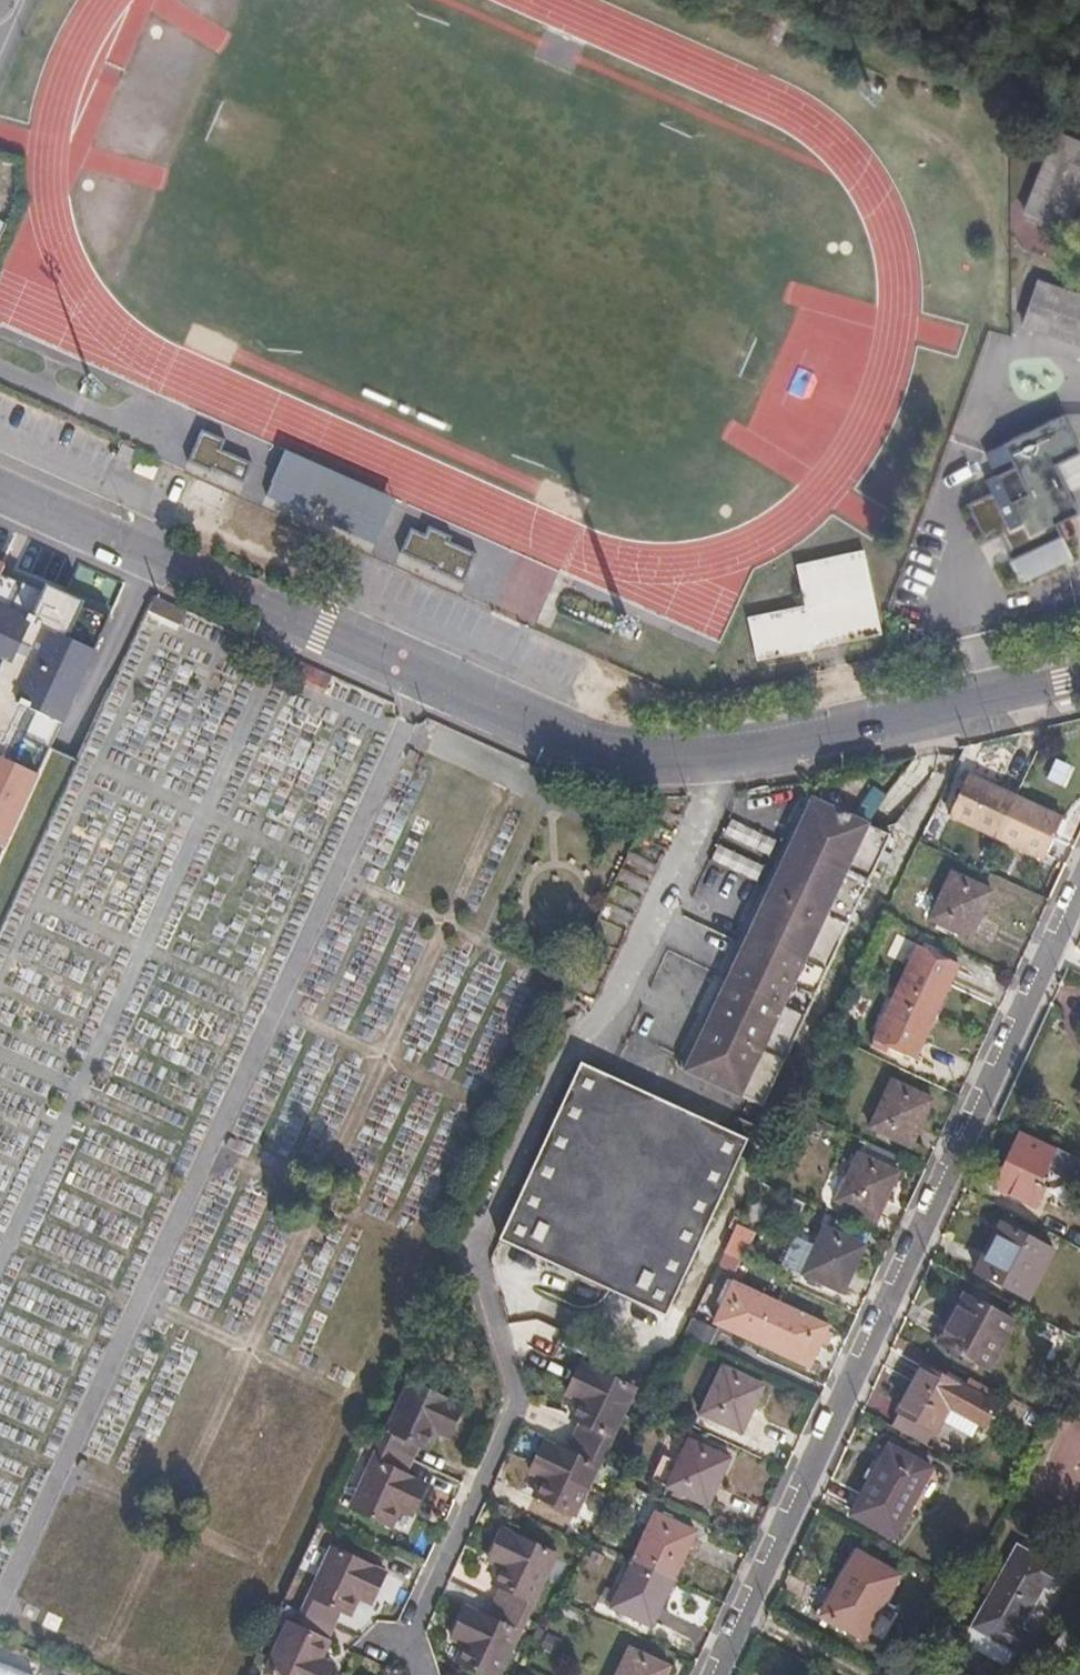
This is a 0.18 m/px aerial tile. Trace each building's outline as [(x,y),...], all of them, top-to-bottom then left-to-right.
[(1047,136),(1015,215),(1055,231),(1070,192),(1079,196),(1079,150),(1047,136)] [(1026,283),(1012,323),(1079,347),(1079,302),(1026,283)] [(997,557),(1009,581),(1061,556),(1046,523),(1068,512),(1058,490),(1045,464),(1071,452),(1052,413),(992,443),(975,452),(982,467),(999,458),(1003,465),(974,479),(980,491),(957,503),(975,540),(991,533),(1001,556),(997,557)] [(1052,413),(1071,452),(1045,464),(1058,490),(1079,480),(1079,414),(1052,413)] [(222,438),(198,427),(185,459),(209,470),(209,468),(240,481),(248,461),(232,453),(218,447),(222,438)] [(126,461),(132,448),(119,443),(114,455),(126,461)] [(389,495),(283,448),(264,493),(370,541),(389,495)] [(427,534),(414,528),(402,553),(437,568),(436,570),(465,583),(479,554),(452,541),(454,536),(431,526),(427,534)] [(807,604),(749,617),(759,659),(883,634),(866,550),(798,564),(807,604)] [(4,561),(0,559),(0,852),(4,854),(110,610),(65,590),(31,575),(18,569),(13,568),(4,561)] [(187,610),(163,600),(154,595),(147,611),(180,626),(187,610)] [(329,675),(301,662),(295,674),(322,688),(329,675)] [(990,835),(1011,792),(963,770),(943,813),(990,835)] [(1038,858),(1059,814),(1011,792),(990,835),(1038,858)] [(792,846),(812,801),(801,796),(781,841),(792,846)] [(860,879),(881,834),(869,828),(812,801),(792,846),(834,867),(860,879)] [(645,847),(652,833),(641,827),(634,841),(645,847)] [(770,891),(792,846),(781,841),(760,887),(770,891)] [(839,925),(860,879),(834,867),(792,846),(770,891),(839,925)] [(966,938),(989,890),(947,870),(924,919),(966,938)] [(750,937),(770,891),(760,887),(739,931),(750,937)] [(818,969),(839,925),(770,891),(750,937),(818,969)] [(728,982),(750,937),(739,931),(735,939),(718,977),(728,982)] [(818,969),(750,937),(728,982),(796,1014),(818,969)] [(933,1008),(955,964),(913,944),(891,989),(933,1008)] [(707,1028),(728,982),(718,977),(696,1023),(707,1028)] [(776,1061),(796,1014),(728,982),(707,1028),(776,1061)] [(911,1056),(933,1008),(891,989),(868,1036),(911,1056)] [(695,1053),(707,1028),(696,1023),(679,1059),(675,1068),(686,1073),(695,1053)] [(776,1061),(707,1028),(695,1053),(686,1073),(733,1095),(754,1105),(776,1061)] [(685,1258),(725,1174),(742,1136),(656,1095),(580,1060),(567,1087),(496,1239),(600,1286),(619,1295),(659,1314),(685,1258)] [(914,1130),(929,1099),(888,1080),(866,1126),(873,1129),(903,1143),(907,1145),(914,1130)] [(1061,1151),(1055,1148),(1053,1152),(1019,1134),(994,1185),(1035,1206),(1045,1186),(1038,1182),(1046,1166),(1079,1183),(1079,1161),(1061,1151)] [(873,1219),(895,1172),(854,1152),(831,1199),(873,1219)] [(1027,1297),(1052,1249),(1048,1247),(1009,1227),(1000,1222),(976,1269),(978,1271),(1027,1297)] [(1050,1242),(1012,1223),(1009,1227),(1048,1247),(1050,1242)] [(837,1292),(858,1249),(818,1229),(797,1272),(837,1292)] [(756,1346),(775,1305),(724,1280),(705,1322),(756,1346)] [(802,1368),(821,1327),(775,1305),(756,1346),(802,1368)] [(1016,1385),(1042,1336),(990,1309),(964,1357),(1016,1385)] [(601,1451),(632,1386),(579,1362),(568,1384),(580,1390),(576,1399),(569,1414),(579,1419),(571,1437),(589,1445),(601,1451)] [(736,1434),(760,1386),(719,1365),(696,1414),(736,1434)] [(994,1406),(918,1365),(893,1411),(893,1413),(894,1413),(930,1433),(943,1407),(983,1428),(994,1406)] [(451,1427),(462,1404),(409,1379),(380,1442),(411,1456),(417,1442),(425,1445),(433,1429),(437,1421),(451,1427)] [(576,1399),(580,1390),(568,1384),(564,1393),(576,1399)] [(447,1436),(451,1427),(437,1421),(433,1429),(447,1436)] [(579,1499),(595,1466),(601,1451),(589,1445),(571,1437),(565,1447),(544,1438),(533,1461),(544,1467),(540,1476),(532,1493),(574,1512),(579,1499)] [(702,1507),(724,1460),(684,1440),(661,1487),(702,1507)] [(425,1482),(403,1470),(411,1456),(380,1442),(372,1458),(349,1506),(388,1525),(397,1508),(396,1508),(400,1499),(413,1506),(425,1482)] [(888,1536),(925,1467),(882,1444),(845,1511),(888,1536)] [(540,1476),(544,1467),(533,1461),(529,1469),(540,1476)] [(409,1515),(413,1506),(400,1499),(396,1508),(397,1508),(409,1515)] [(667,1581),(689,1533),(649,1513),(626,1562),(667,1581)] [(524,1618),(554,1554),(501,1530),(490,1552),(503,1559),(498,1567),(489,1585),(499,1589),(493,1603),(524,1618)] [(373,1591),(383,1570),(364,1561),(331,1546),(301,1608),(332,1623),(340,1608),(348,1611),(356,1594),(361,1585),(373,1591)] [(1018,1629),(1042,1588),(1046,1591),(1058,1569),(1014,1546),(996,1577),(1002,1581),(995,1591),(990,1588),(968,1627),(1011,1652),(1023,1632),(1018,1629)] [(498,1567),(503,1559),(490,1552),(486,1560),(498,1567)] [(859,1637),(895,1576),(853,1552),(841,1574),(844,1576),(822,1616),(859,1637)] [(645,1627),(667,1581),(626,1562),(604,1607),(645,1627)] [(995,1591),(1002,1581),(996,1577),(991,1574),(985,1585),(990,1588),(995,1591)] [(369,1599),(373,1591),(361,1585),(356,1594),(363,1597),(369,1599)] [(518,1630),(524,1618),(493,1603),(485,1620),(463,1610),(459,1618),(454,1629),(466,1636),(462,1643),(454,1661),(483,1674),(496,1674),(518,1630)] [(334,1643),(325,1638),(332,1623),(301,1608),(293,1624),(285,1621),(263,1670),(274,1674),(334,1674),(322,1668),(326,1661),(334,1643)] [(1011,1652),(968,1627),(962,1639),(963,1644),(971,1649),(995,1661),(1001,1664),(1005,1663),(1011,1652)] [(462,1643),(466,1636),(454,1629),(450,1637),(462,1643)] [(662,1670),(621,1651),(610,1674),(660,1674),(662,1670)] [(898,1659),(892,1656),(882,1672),(887,1674),(889,1674),(898,1659)] [(919,1670),(898,1659),(889,1674),(916,1674),(919,1670)] [(334,1674),(337,1667),(326,1661),(322,1668),(334,1674)]
